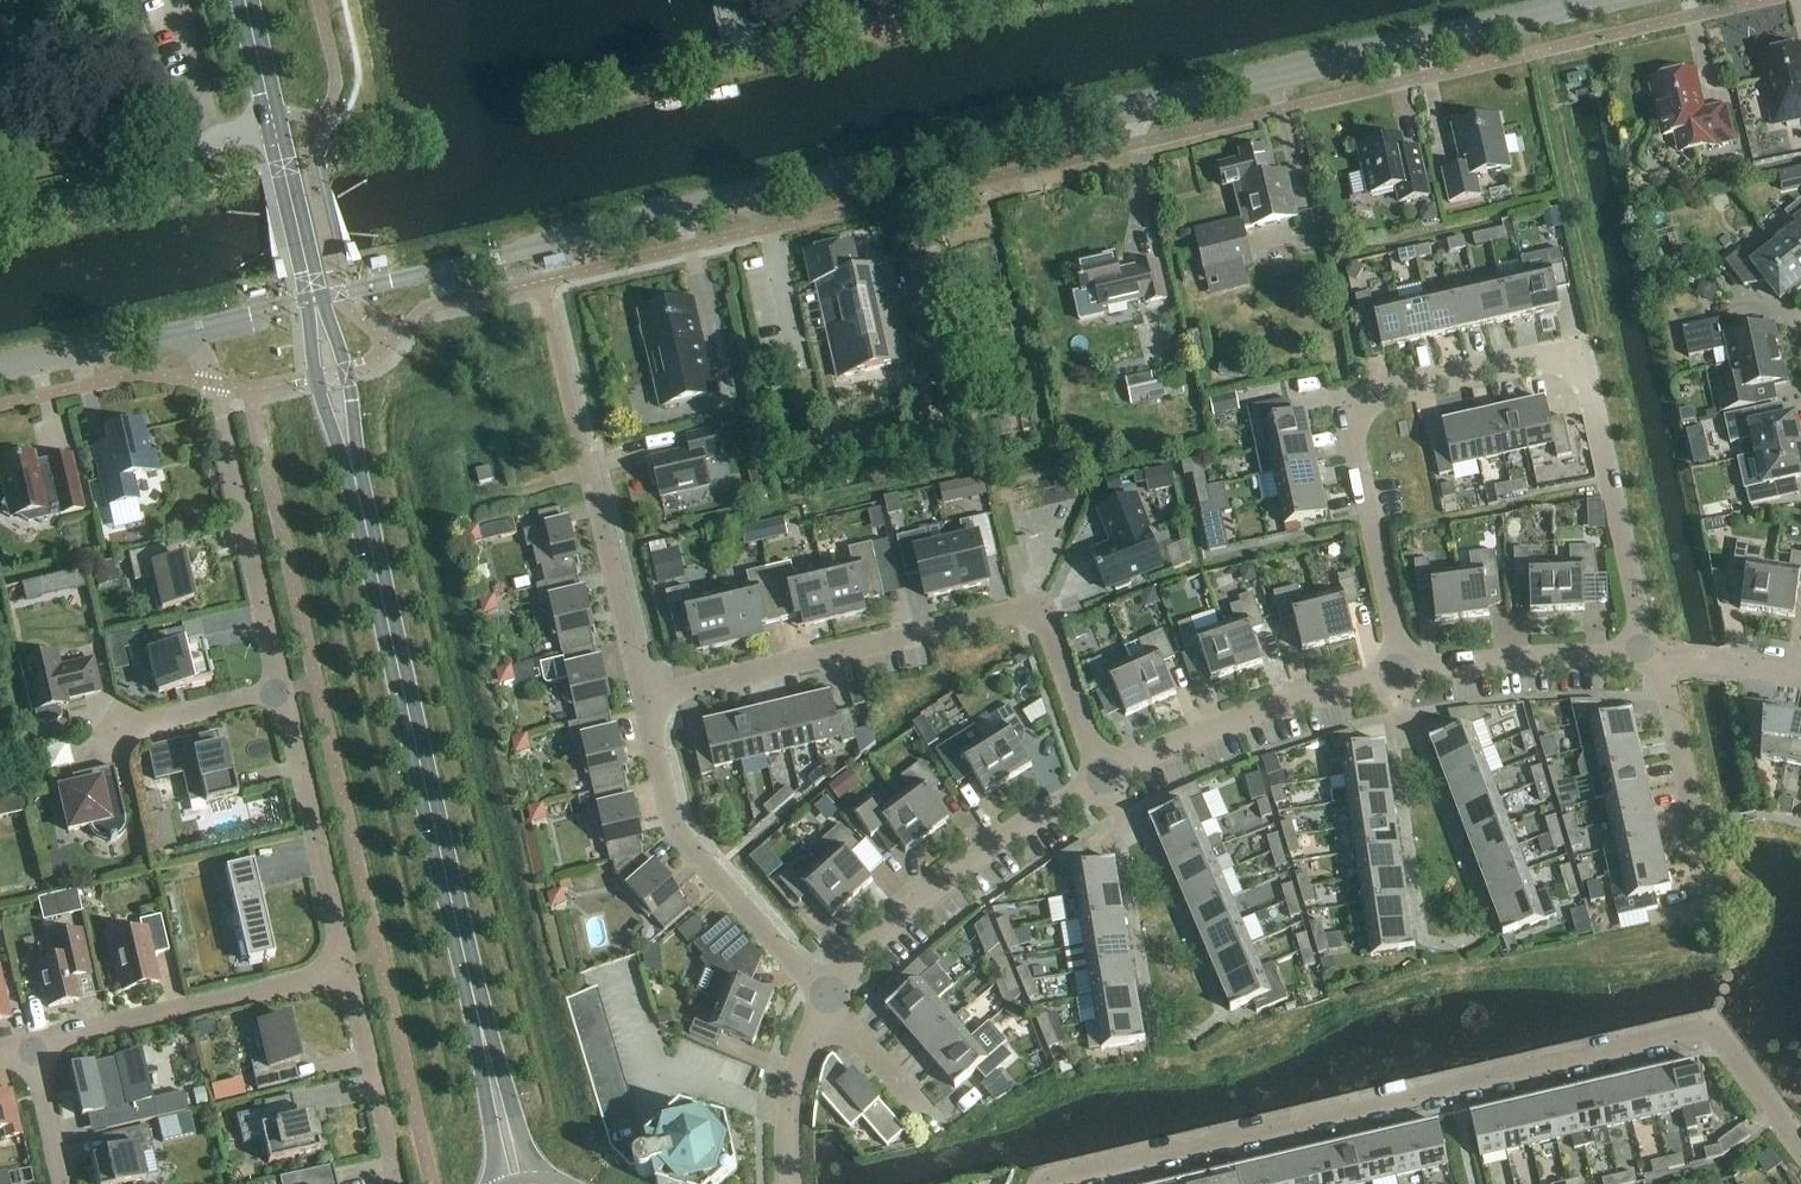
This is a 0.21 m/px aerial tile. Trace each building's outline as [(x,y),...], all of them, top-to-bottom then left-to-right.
[(1769,107),(1773,126),(1800,120),(1800,49),(1800,47),(1796,48),(1792,45),(1783,47),(1780,52),(1763,56),(1775,106),(1769,107)] [(1662,76),(1662,79),(1649,82),(1657,116),(1661,119),(1665,136),(1677,134),(1681,153),(1735,141),(1727,106),(1704,112),(1694,71),(1682,74),(1681,72),(1677,69),(1664,72),(1662,76)] [(1452,128),(1462,169),(1443,174),(1450,203),(1481,197),(1476,177),(1510,169),(1498,117),(1452,128)] [(1358,149),(1369,195),(1397,189),(1400,203),(1428,197),(1417,150),(1404,153),(1400,139),(1358,149)] [(1242,161),(1219,167),(1220,171),(1218,174),(1220,182),(1223,185),(1224,188),(1234,185),(1242,221),(1195,232),(1206,278),(1253,267),(1244,230),(1297,218),(1286,172),(1270,176),(1263,149),(1240,155),(1242,161)] [(1783,167),(1785,186),(1800,185),(1800,165),(1783,167)] [(1770,237),(1777,246),(1800,277),(1800,203),(1786,214),(1791,220),(1770,237)] [(1420,214),(1422,223),(1438,219),(1435,204),(1425,206),(1420,214)] [(1504,229),(1488,233),(1491,244),(1506,240),(1504,229)] [(1491,244),(1488,233),(1472,236),(1475,247),(1491,244)] [(1777,246),(1770,237),(1741,260),(1736,255),(1725,263),(1744,287),(1760,275),(1780,301),(1790,293),(1796,294),(1800,290),(1800,277),(1777,246)] [(1447,242),(1450,253),(1466,249),(1463,238),(1447,242)] [(804,254),(811,286),(817,285),(838,379),(912,362),(890,267),(861,274),(853,243),(804,254)] [(1429,246),(1414,250),(1416,261),(1432,257),(1429,246)] [(1416,261),(1414,250),(1398,253),(1400,264),(1416,261)] [(1550,268),(1524,274),(1534,316),(1561,309),(1561,308),(1559,308),(1556,291),(1569,288),(1561,250),(1547,253),(1550,268)] [(1137,268),(1118,273),(1114,255),(1076,263),(1083,293),(1074,295),(1080,322),(1104,316),(1102,310),(1144,300),(1146,305),(1167,300),(1158,263),(1137,268)] [(908,263),(914,291),(942,284),(936,256),(908,263)] [(1346,272),(1347,277),(1357,281),(1364,270),(1356,263),(1351,264),(1346,272)] [(1524,274),(1499,279),(1508,321),(1534,316),(1524,274)] [(1499,279),(1474,285),(1483,327),(1508,321),(1499,279)] [(1695,297),(1712,304),(1718,289),(1700,282),(1695,297)] [(1474,285),(1449,291),(1458,333),(1483,327),(1474,285)] [(1449,291),(1424,296),(1433,338),(1458,333),(1449,291)] [(1408,344),(1399,302),(1373,308),(1370,294),(1355,297),(1364,335),(1378,331),(1382,349),(1380,349),(1381,350),(1408,344)] [(1424,296),(1399,302),(1408,344),(1433,338),(1424,296)] [(681,377),(656,383),(662,408),(717,396),(711,370),(708,371),(692,301),(640,314),(643,328),(641,331),(643,340),(646,342),(649,354),(665,350),(666,356),(676,354),(681,377)] [(1727,350),(1731,365),(1777,355),(1775,344),(1778,343),(1774,324),(1760,327),(1761,329),(1740,333),(1737,317),(1682,329),(1689,358),(1727,350)] [(1188,336),(1194,361),(1206,358),(1200,333),(1188,336)] [(1777,355),(1731,365),(1734,380),(1715,384),(1722,413),(1756,406),(1753,389),(1773,385),(1774,387),(1787,384),(1783,364),(1779,365),(1777,355)] [(1126,380),(1132,406),(1185,394),(1179,368),(1126,380)] [(1235,395),(1210,400),(1214,417),(1239,411),(1235,395)] [(1256,452),(1310,440),(1304,412),(1302,413),(1302,414),(1292,416),(1288,400),(1247,409),(1256,452)] [(1546,402),(1519,408),(1528,450),(1554,444),(1557,458),(1572,455),(1563,418),(1549,421),(1545,404),(1546,403),(1546,402)] [(1519,408),(1494,414),(1503,456),(1528,450),(1519,408)] [(1756,456),(1800,447),(1800,446),(1794,416),(1764,423),(1761,410),(1724,418),(1730,444),(1753,439),(1756,456)] [(1494,414),(1469,420),(1478,461),(1503,456),(1494,414)] [(1006,419),(990,424),(994,439),(1010,435),(1006,419)] [(1478,461),(1469,420),(1441,426),(1441,427),(1443,427),(1447,444),(1433,447),(1439,477),(1454,473),(1452,467),(1478,461)] [(108,446),(93,450),(98,470),(107,508),(108,507),(114,530),(142,524),(136,501),(137,501),(132,478),(156,472),(152,454),(147,455),(140,424),(105,432),(108,446)] [(1689,446),(1705,443),(1702,428),(1686,432),(1689,446)] [(652,460),(661,497),(710,486),(704,460),(721,457),(715,431),(687,438),(690,451),(652,460)] [(1261,477),(1273,474),(1315,465),(1310,440),(1256,452),(1261,477)] [(1756,456),(1740,460),(1743,477),(1750,506),(1776,501),(1772,485),(1795,480),(1800,478),(1800,447),(1756,456)] [(29,523),(35,513),(46,511),(56,517),(76,512),(72,493),(79,491),(71,456),(48,462),(49,467),(37,470),(34,455),(24,457),(22,451),(5,455),(7,461),(0,463),(0,478),(5,501),(2,507),(8,510),(10,519),(18,517),(29,523)] [(1273,474),(1279,499),(1321,490),(1315,465),(1273,474)] [(476,472),(479,485),(493,481),(490,468),(476,472)] [(1174,488),(1171,469),(1152,473),(1156,491),(1174,488)] [(1193,475),(1196,491),(1207,489),(1204,473),(1193,475)] [(1123,489),(1118,476),(1105,482),(1110,495),(1123,489)] [(960,486),(963,500),(986,494),(983,480),(960,486)] [(1526,481),(1510,484),(1512,495),(1528,492),(1526,481)] [(1458,497),(1455,483),(1439,486),(1443,500),(1458,497)] [(753,487),(756,501),(771,499),(768,484),(753,487)] [(1512,495),(1510,484),(1494,487),(1496,498),(1512,495)] [(1207,489),(1196,491),(1200,507),(1211,505),(1207,489)] [(1321,490),(1279,499),(1284,526),(1325,517),(1325,518),(1327,518),(1321,490)] [(1099,575),(1106,590),(1114,587),(1116,592),(1131,586),(1129,581),(1163,568),(1135,497),(1099,511),(1114,546),(1092,555),(1098,571),(1097,571),(1099,575)] [(1224,529),(1220,513),(1202,516),(1205,533),(1224,529)] [(964,541),(947,545),(958,592),(988,585),(981,553),(995,549),(988,517),(960,524),(964,541)] [(517,535),(513,521),(496,525),(499,539),(517,535)] [(542,567),(546,585),(546,586),(579,579),(574,559),(578,558),(570,522),(524,533),(527,549),(533,547),(537,568),(542,567)] [(778,538),(774,523),(759,527),(762,542),(778,538)] [(1299,523),(1285,526),(1287,533),(1300,531),(1299,523)] [(762,542),(759,527),(743,530),(747,546),(762,542)] [(468,552),(483,549),(479,529),(464,532),(468,552)] [(958,592),(947,545),(930,549),(926,532),(897,539),(904,571),(920,567),(928,599),(958,592)] [(1360,549),(1358,539),(1346,541),(1348,552),(1360,549)] [(894,568),(888,542),(872,545),(878,571),(894,568)] [(1740,610),(1767,614),(1775,566),(1760,564),(1762,549),(1751,548),(1751,545),(1737,543),(1732,575),(1746,577),(1741,609),(1740,608),(1740,610)] [(844,569),(824,574),(835,621),(865,614),(863,603),(884,598),(872,545),(849,550),(851,558),(844,569)] [(151,588),(156,607),(160,606),(161,611),(192,604),(182,560),(168,563),(164,547),(128,555),(135,583),(154,578),(156,586),(151,588)] [(1570,562),(1555,563),(1557,612),(1585,610),(1585,609),(1584,609),(1582,577),(1597,577),(1595,547),(1569,548),(1570,562)] [(1557,612),(1555,563),(1529,564),(1529,550),(1514,550),(1515,580),(1529,580),(1531,611),(1530,611),(1530,613),(1557,612)] [(651,557),(657,581),(676,577),(670,552),(651,557)] [(1471,569),(1456,571),(1462,619),(1490,616),(1490,614),(1488,615),(1484,583),(1499,581),(1495,552),(1469,555),(1471,569)] [(1767,614),(1795,618),(1795,617),(1794,616),(1798,585),(1800,586),(1800,555),(1791,554),(1789,568),(1775,566),(1767,614)] [(1462,619),(1456,571),(1431,574),(1429,560),(1414,562),(1418,592),(1432,590),(1436,621),(1435,621),(1435,623),(1462,619)] [(791,564),(769,569),(781,622),(802,617),(805,628),(835,621),(824,574),(803,579),(793,572),(791,564)] [(116,583),(112,567),(97,570),(101,586),(116,583)] [(742,593),(722,598),(733,645),(763,638),(761,627),(781,622),(769,569),(747,575),(748,583),(742,593)] [(81,571),(67,574),(71,592),(85,588),(81,571)] [(1342,591),(1316,598),(1328,645),(1355,638),(1355,637),(1354,637),(1346,606),(1360,603),(1352,574),(1338,577),(1342,591)] [(516,590),(531,587),(528,578),(514,581),(516,590)] [(562,656),(563,656),(595,648),(590,629),(594,628),(586,592),(582,593),(579,579),(546,586),(546,585),(536,587),(543,618),(549,617),(553,637),(558,636),(562,656)] [(1328,645),(1316,598),(1302,601),(1298,587),(1273,594),(1281,623),(1295,619),(1302,650),(1301,650),(1302,652),(1328,645)] [(733,645),(722,598),(701,603),(691,596),(689,588),(666,593),(678,646),(700,641),(702,653),(733,645)] [(1235,621),(1221,626),(1237,672),(1263,663),(1262,662),(1261,662),(1251,632),(1264,628),(1253,594),(1239,599),(1241,604),(1230,608),(1235,621)] [(485,622),(499,618),(495,598),(480,602),(485,622)] [(1062,626),(1069,644),(1085,638),(1079,620),(1062,626)] [(1237,672),(1221,626),(1196,635),(1191,621),(1178,626),(1187,654),(1201,650),(1211,679),(1210,680),(1211,681),(1237,672)] [(144,639),(158,695),(211,683),(201,643),(187,646),(183,630),(144,639)] [(1145,655),(1131,661),(1151,706),(1176,695),(1175,693),(1174,694),(1162,665),(1175,659),(1163,631),(1139,642),(1145,655)] [(106,641),(110,656),(125,653),(122,638),(106,641)] [(574,706),(578,724),(578,725),(611,718),(606,698),(610,697),(602,661),(598,662),(595,648),(563,656),(564,661),(540,666),(544,684),(545,685),(546,686),(548,687),(549,687),(568,682),(569,684),(565,685),(565,688),(563,690),(562,694),(563,699),(565,703),(569,705),(570,707),(574,706)] [(20,663),(32,714),(35,713),(37,723),(45,725),(54,723),(61,718),(58,708),(68,705),(67,701),(100,693),(93,661),(59,668),(56,654),(20,663)] [(1151,706),(1131,661),(1107,672),(1102,658),(1088,664),(1100,692),(1113,686),(1126,715),(1125,716),(1126,717),(1151,706)] [(496,671),(501,691),(516,688),(511,668),(496,671)] [(865,705),(861,689),(850,692),(854,708),(865,705)] [(833,696),(805,703),(815,745),(841,739),(842,744),(857,741),(850,712),(836,715),(832,698),(833,698),(833,696)] [(1636,740),(1631,715),(1633,715),(1632,713),(1605,719),(1601,701),(1570,702),(1576,726),(1581,752),(1585,751),(1594,749),(1636,740)] [(805,703),(780,709),(790,751),(815,745),(805,703)] [(1048,718),(1042,703),(1028,712),(1037,725),(1048,718)] [(1005,727),(983,740),(1008,782),(1032,767),(1031,766),(1030,766),(1013,739),(1025,732),(1009,706),(997,714),(1005,727)] [(1432,743),(1441,767),(1481,752),(1472,727),(1497,717),(1493,708),(1479,711),(1478,709),(1448,713),(1456,733),(1429,743),(1430,744),(1432,743)] [(780,709),(755,715),(765,756),(790,751),(780,709)] [(755,715),(730,720),(740,762),(765,756),(755,715)] [(1761,762),(1786,765),(1794,720),(1764,716),(1763,731),(1749,731),(1753,750),(1762,751),(1761,762)] [(590,775),(594,795),(627,787),(622,768),(626,767),(618,731),(614,732),(611,718),(578,725),(578,724),(568,726),(575,757),(581,756),(586,776),(590,775)] [(923,718),(913,725),(926,744),(936,738),(923,718)] [(740,762),(730,720),(703,727),(703,728),(704,728),(709,745),(695,749),(702,778),(716,774),(714,769),(740,762)] [(1800,768),(1800,721),(1794,720),(1786,765),(1800,768)] [(974,727),(935,752),(952,778),(968,768),(985,794),(984,795),(985,796),(1008,782),(983,740),(974,727)] [(1342,763),(1344,778),(1387,772),(1383,746),(1385,746),(1385,745),(1357,749),(1355,731),(1325,738),(1329,765),(1342,763)] [(1521,736),(1525,752),(1536,749),(1531,733),(1521,736)] [(175,744),(182,776),(187,798),(202,794),(205,805),(237,798),(226,749),(221,750),(217,734),(175,744)] [(517,761),(532,757),(527,737),(512,740),(517,761)] [(54,765),(76,761),(71,739),(50,743),(54,765)] [(1600,774),(1641,765),(1636,740),(1594,749),(1585,751),(1587,764),(1578,766),(1580,778),(1590,776),(1600,774)] [(1278,752),(1266,756),(1275,784),(1288,780),(1278,752)] [(1441,767),(1450,791),(1490,776),(1481,752),(1441,767)] [(150,760),(155,782),(169,779),(164,757),(150,760)] [(910,789),(898,798),(928,837),(950,821),(949,819),(948,820),(929,795),(940,786),(922,762),(901,778),(910,789)] [(1647,790),(1641,765),(1600,774),(1590,776),(1595,801),(1605,799),(1647,790)] [(1548,769),(1552,785),(1563,782),(1558,766),(1548,769)] [(1531,771),(1535,786),(1546,783),(1541,768),(1531,771)] [(58,791),(68,833),(91,827),(92,830),(94,833),(95,834),(97,836),(99,838),(102,839),(104,840),(106,841),(109,841),(110,845),(116,843),(115,839),(117,838),(119,836),(120,835),(122,833),(123,832),(124,829),(124,826),(125,823),(125,822),(124,819),(125,819),(113,769),(85,775),(87,785),(58,791)] [(808,780),(815,788),(828,778),(821,769),(808,780)] [(1332,806),(1348,803),(1391,797),(1387,772),(1344,778),(1346,791),(1330,794),(1332,806)] [(1252,801),(1267,797),(1260,775),(1246,779),(1252,801)] [(1450,791),(1459,815),(1499,800),(1490,776),(1450,791)] [(853,793),(845,782),(833,791),(841,802),(853,793)] [(1563,782),(1552,785),(1557,800),(1568,797),(1563,782)] [(1546,783),(1535,786),(1540,802),(1550,798),(1546,783)] [(1213,823),(1197,784),(1169,797),(1175,810),(1149,821),(1149,822),(1151,821),(1161,845),(1201,828),(1213,823)] [(610,864),(613,864),(643,857),(638,837),(643,836),(634,800),(630,801),(627,787),(594,795),(598,809),(588,811),(591,827),(597,825),(602,845),(606,844),(610,864)] [(1286,803),(1281,787),(1271,790),(1275,806),(1286,803)] [(788,788),(775,798),(783,807),(795,796),(788,788)] [(1605,799),(1611,824),(1653,815),(1647,790),(1605,799)] [(158,793),(144,796),(156,852),(176,848),(168,812),(162,814),(158,793)] [(928,837),(898,798),(886,808),(880,799),(875,798),(874,797),(853,813),(872,838),(887,827),(906,852),(905,853),(906,854),(928,837)] [(1348,803),(1352,829),(1394,822),(1391,797),(1348,803)] [(783,807),(775,798),(763,809),(771,817),(783,807)] [(1777,813),(1791,816),(1794,800),(1779,798),(1777,813)] [(1459,815),(1468,839),(1508,824),(1499,800),(1459,815)] [(1257,804),(1262,820),(1272,817),(1268,801),(1257,804)] [(533,830),(548,827),(543,806),(528,810),(533,830)] [(1611,824),(1616,849),(1658,840),(1653,815),(1611,824)] [(1562,819),(1567,834),(1578,831),(1573,816),(1562,819)] [(1545,820),(1550,836),(1560,832),(1556,817),(1545,820)] [(1281,825),(1285,840),(1296,837),(1291,822),(1281,825)] [(1352,829),(1355,853),(1356,854),(1398,848),(1394,822),(1352,829)] [(1468,839),(1477,863),(1517,848),(1508,824),(1468,839)] [(840,826),(810,853),(852,900),(873,881),(872,880),(871,881),(850,858),(860,848),(840,826)] [(1161,845),(1171,868),(1211,851),(1223,846),(1219,836),(1207,842),(1201,828),(1161,845)] [(1578,831),(1567,834),(1571,850),(1582,847),(1578,831)] [(1560,832),(1550,836),(1554,851),(1565,848),(1560,832)] [(1267,838),(1272,854),(1282,851),(1278,835),(1267,838)] [(1296,837),(1285,840),(1290,856),(1300,853),(1296,837)] [(1618,860),(1621,874),(1622,875),(1663,865),(1658,840),(1616,849),(1603,851),(1606,863),(1618,860)] [(769,841),(753,855),(771,877),(787,863),(769,841)] [(1071,870),(1076,897),(1118,890),(1114,865),(1116,864),(1116,863),(1088,867),(1084,841),(1056,858),(1059,873),(1071,870)] [(1182,892),(1221,875),(1216,863),(1228,857),(1223,846),(1211,851),(1171,868),(1182,892)] [(1357,865),(1359,879),(1402,873),(1398,848),(1356,854),(1355,853),(1343,855),(1344,867),(1357,865)] [(1477,863),(1486,887),(1527,872),(1517,848),(1477,863)] [(1282,851),(1272,854),(1276,869),(1287,866),(1282,851)] [(852,900),(810,853),(780,881),(800,903),(810,893),(831,917),(832,919),(852,900)] [(643,857),(613,864),(616,876),(637,901),(634,903),(648,920),(652,917),(665,932),(690,910),(677,895),(680,892),(655,865),(652,867),(643,857)] [(225,870),(247,963),(260,960),(261,963),(268,962),(268,959),(274,957),(253,864),(225,870)] [(1577,868),(1582,884),(1592,881),(1588,865),(1577,868)] [(1622,875),(1621,874),(1609,877),(1618,918),(1647,911),(1644,897),(1671,891),(1671,890),(1669,890),(1663,865),(1622,875)] [(1560,869),(1564,885),(1575,882),(1570,866),(1560,869)] [(1295,875),(1300,890),(1310,887),(1306,872),(1295,875)] [(1486,887),(1495,911),(1536,896),(1527,872),(1486,887)] [(1350,907),(1363,905),(1406,899),(1402,873),(1359,879),(1361,894),(1349,896),(1350,907)] [(1182,892),(1192,916),(1231,899),(1221,875),(1182,892)] [(68,876),(51,879),(54,891),(70,888),(68,876)] [(573,888),(571,879),(561,881),(563,890),(573,888)] [(1575,882),(1564,885),(1569,900),(1579,897),(1575,882)] [(1601,883),(1587,885),(1591,903),(1605,900),(1601,883)] [(1282,888),(1286,904),(1297,900),(1292,885),(1282,888)] [(1310,887),(1300,890),(1304,906),(1315,903),(1310,887)] [(1122,915),(1118,890),(1076,897),(1062,899),(1066,924),(1080,922),(1122,915)] [(63,894),(66,912),(81,910),(78,891),(63,894)] [(548,895),(552,915),(567,911),(563,891),(548,895)] [(1503,937),(1556,917),(1552,906),(1541,910),(1536,896),(1495,911),(1504,935),(1502,936),(1503,937)] [(1192,916),(1202,939),(1241,922),(1231,899),(1192,916)] [(1363,905),(1367,930),(1409,924),(1406,899),(1363,905)] [(1297,900),(1286,904),(1291,919),(1301,916),(1297,900)] [(693,940),(710,923),(700,913),(683,929),(693,940)] [(1082,933),(1084,947),(1126,940),(1122,915),(1080,922),(1066,924),(1068,936),(1082,933)] [(141,931),(109,938),(122,992),(159,983),(153,959),(156,955),(169,952),(160,917),(139,922),(141,931)] [(974,929),(986,958),(999,946),(988,918),(974,929)] [(996,922),(1003,937),(1013,933),(1007,918),(996,922)] [(745,961),(756,952),(727,919),(726,920),(694,947),(709,963),(696,994),(718,1003),(763,1022),(774,996),(773,996),(772,997),(743,984),(748,971),(742,969),(745,961)] [(1310,924),(1314,940),(1325,937),(1320,921),(1310,924)] [(1202,939),(1212,963),(1251,946),(1241,922),(1202,939)] [(1409,924),(1367,930),(1371,957),(1415,950),(1415,949),(1413,949),(1409,924)] [(53,960),(34,965),(40,993),(44,992),(48,1009),(78,1002),(73,979),(90,975),(80,932),(48,939),(53,960)] [(1013,933),(1003,937),(1009,952),(1019,948),(1013,933)] [(1296,938),(1300,953),(1311,950),(1307,935),(1296,938)] [(1325,937),(1314,940),(1319,955),(1329,952),(1325,937)] [(1084,947),(1088,973),(1131,966),(1126,940),(1084,947)] [(659,945),(644,954),(645,969),(664,975),(659,945)] [(1212,963),(1222,986),(1262,969),(1251,946),(1212,963)] [(1311,950),(1300,953),(1305,969),(1316,966),(1311,950)] [(905,1029),(938,1001),(954,987),(936,966),(929,972),(919,961),(897,981),(907,992),(886,1010),(887,1012),(888,1010),(905,1029)] [(996,965),(1002,980),(1012,976),(1006,961),(996,965)] [(1262,969),(1222,986),(1232,1010),(1230,1011),(1231,1012),(1253,1002),(1257,1012),(1256,1013),(1256,1014),(1287,1001),(1272,965),(1262,969)] [(1088,973),(1093,998),(1135,991),(1131,966),(1088,973)] [(1016,971),(1022,986),(1033,982),(1027,967),(1016,971)] [(1012,976),(1002,980),(1008,995),(1018,991),(1012,976)] [(9,1018),(0,978),(0,1020),(9,1018)] [(1033,982),(1022,986),(1029,1001),(1039,997),(1033,982)] [(566,999),(570,1013),(602,1004),(598,989),(566,999)] [(1093,998),(1097,1023),(1139,1016),(1135,991),(1093,998)] [(905,1029),(922,1049),(955,1020),(954,1020),(938,1001),(905,1029)] [(1027,1014),(1016,1002),(1005,1013),(1012,1019),(1020,1020),(1027,1014)] [(763,1022),(718,1003),(708,1027),(695,1022),(689,1035),(717,1047),(723,1033),(752,1046),(751,1047),(753,1047),(763,1022)] [(570,1013),(574,1027),(606,1018),(602,1004),(570,1013)] [(655,1014),(660,1028),(673,1024),(669,1009),(655,1014)] [(922,1049),(939,1068),(972,1040),(962,1028),(971,1020),(964,1011),(954,1020),(955,1020),(922,1049)] [(1036,1020),(1042,1035),(1053,1030),(1047,1016),(1036,1020)] [(1139,1016),(1097,1023),(1101,1050),(1146,1042),(1145,1041),(1143,1041),(1139,1016)] [(574,1027),(579,1041),(611,1032),(606,1018),(574,1027)] [(284,1068),(299,1064),(289,1019),(258,1026),(259,1031),(254,1032),(259,1052),(263,1051),(265,1060),(251,1064),(257,1091),(288,1084),(284,1068)] [(1013,1058),(1003,1047),(1007,1044),(989,1024),(972,1040),(939,1068),(956,1087),(954,1088),(955,1089),(976,1071),(986,1082),(996,1073),(1013,1058)] [(1053,1030),(1042,1035),(1048,1050),(1059,1045),(1053,1030)] [(579,1041),(583,1056),(615,1046),(611,1032),(579,1041)] [(583,1056),(587,1070),(619,1060),(615,1046),(583,1056)] [(102,1113),(106,1131),(188,1112),(184,1093),(147,1102),(141,1076),(145,1075),(140,1053),(70,1069),(81,1117),(102,1113)] [(871,1130),(887,1148),(906,1132),(854,1073),(850,1076),(833,1056),(828,1060),(824,1068),(822,1077),(818,1093),(850,1130),(864,1118),(873,1128),(871,1130)] [(587,1070),(591,1084),(623,1074),(619,1060),(587,1070)] [(1672,1069),(1682,1111),(1687,1131),(1697,1129),(1695,1121),(1711,1118),(1698,1063),(1672,1069)] [(1672,1069),(1647,1075),(1657,1117),(1682,1111),(1672,1069)] [(986,1082),(982,1086),(994,1100),(994,1101),(1012,1091),(1011,1089),(996,1073),(986,1082)] [(591,1084),(596,1098),(627,1089),(623,1074),(591,1084)] [(1647,1075),(1622,1081),(1632,1123),(1657,1117),(1647,1075)] [(217,1096),(249,1092),(247,1076),(215,1080),(217,1096)] [(1622,1081),(1597,1087),(1607,1129),(1632,1123),(1622,1081)] [(1597,1087),(1572,1093),(1584,1147),(1595,1145),(1592,1132),(1607,1129),(1597,1087)] [(627,1089),(596,1098),(602,1120),(619,1115),(632,1103),(627,1089)] [(207,1104),(204,1090),(193,1092),(196,1107),(207,1104)] [(1572,1093),(1547,1099),(1556,1141),(1572,1137),(1575,1150),(1584,1147),(1572,1093)] [(3,1130),(5,1139),(22,1135),(13,1096),(1,1099),(0,1099),(0,1131),(3,1130)] [(262,1141),(268,1165),(298,1158),(299,1161),(315,1157),(315,1154),(319,1153),(311,1117),(297,1120),(292,1098),(263,1104),(264,1111),(236,1118),(243,1146),(262,1141)] [(1547,1099),(1522,1105),(1531,1146),(1556,1141),(1547,1099)] [(1522,1105),(1497,1110),(1506,1152),(1531,1146),(1522,1105)] [(650,1158),(648,1157),(645,1157),(644,1157),(642,1158),(641,1158),(639,1159),(638,1160),(637,1161),(636,1162),(635,1164),(635,1166),(635,1168),(635,1169),(635,1171),(636,1172),(637,1174),(638,1175),(641,1177),(643,1178),(645,1178),(646,1178),(648,1178),(649,1178),(651,1176),(653,1176),(654,1174),(656,1183),(723,1183),(737,1171),(727,1124),(694,1115),(692,1121),(682,1124),(676,1118),(674,1109),(673,1109),(675,1117),(646,1143),(650,1158)] [(1506,1152),(1497,1110),(1470,1117),(1480,1158),(1506,1152)] [(190,1116),(158,1123),(163,1144),(194,1137),(190,1116)] [(1438,1124),(1412,1130),(1421,1172),(1448,1166),(1438,1124)] [(1719,1146),(1704,1150),(1707,1161),(1723,1157),(1750,1138),(1742,1126),(1717,1144),(1719,1146)] [(91,1158),(97,1183),(129,1183),(146,1180),(138,1149),(152,1146),(147,1127),(109,1136),(113,1153),(91,1158)] [(1412,1130),(1387,1136),(1396,1178),(1421,1172),(1412,1130)] [(1387,1136),(1362,1142),(1371,1183),(1396,1178),(1387,1136)] [(1337,1148),(1345,1183),(1370,1183),(1371,1183),(1362,1142),(1337,1148)] [(1312,1154),(1319,1183),(1345,1183),(1337,1148),(1312,1154)] [(1782,1165),(1771,1150),(1755,1161),(1767,1177),(1782,1165)] [(1287,1159),(1292,1183),(1319,1183),(1312,1154),(1287,1159)] [(1682,1156),(1666,1160),(1669,1171),(1685,1167),(1682,1156)] [(1261,1165),(1266,1183),(1292,1183),(1287,1159),(1261,1165)] [(1669,1171),(1666,1160),(1651,1163),(1653,1174),(1669,1171)] [(1236,1171),(1239,1183),(1266,1183),(1261,1165),(1236,1171)] [(332,1167),(279,1180),(280,1183),(336,1183),(332,1167)] [(1211,1177),(1213,1183),(1239,1183),(1236,1171),(1211,1177)] [(1617,1177),(1619,1183),(1636,1183),(1633,1173),(1617,1177)]
